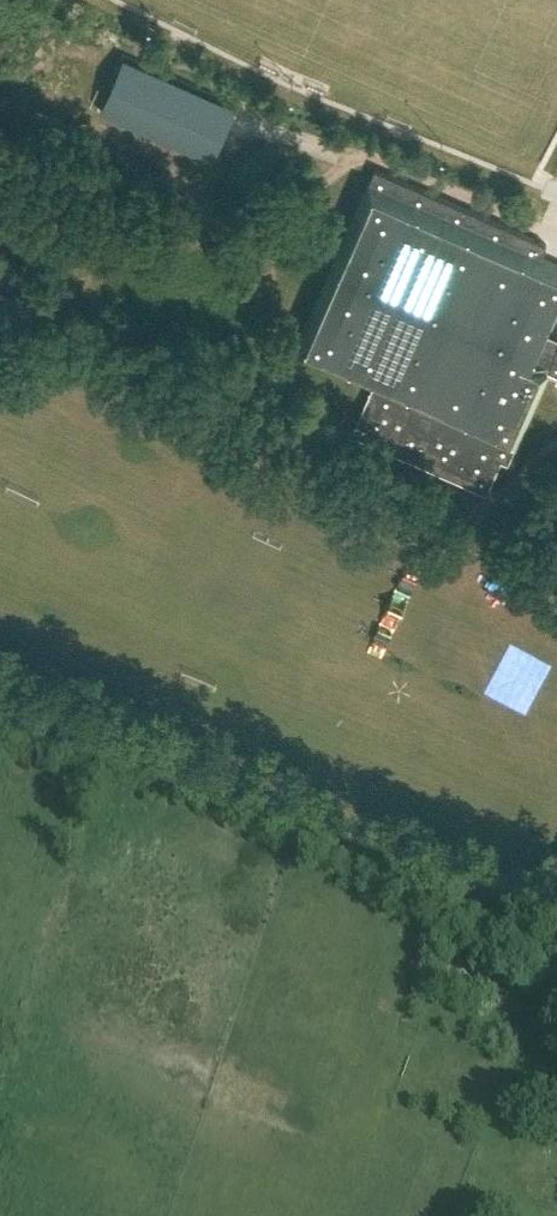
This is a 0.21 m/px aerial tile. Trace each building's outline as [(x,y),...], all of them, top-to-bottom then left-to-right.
[(100,112),(210,160),(233,108),(123,59),(100,112)] [(365,188),(303,330),(326,340),(320,353),(375,377),(350,433),(487,493),(502,460),(510,463),(550,371),(556,374),(556,343),(556,345),(542,339),(556,304),(556,272),(539,265),(548,246),(418,189),(410,208),(365,188)]
